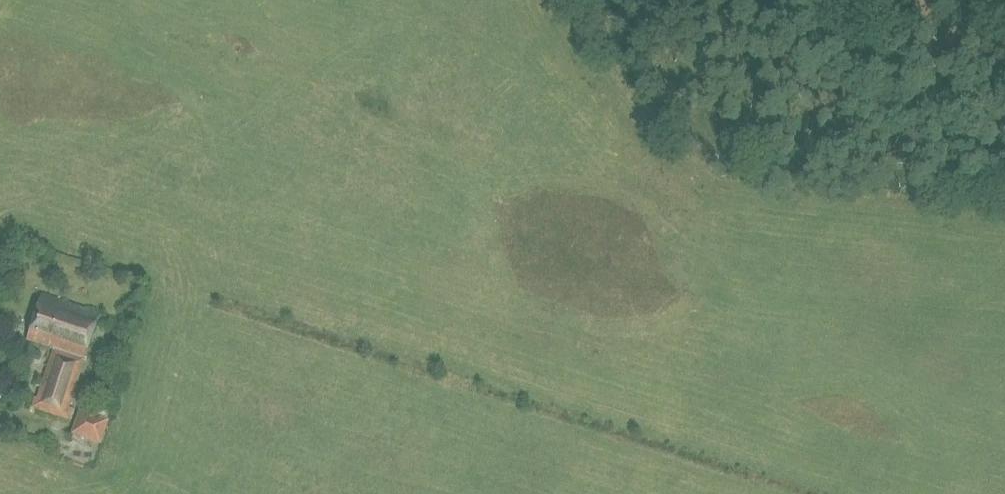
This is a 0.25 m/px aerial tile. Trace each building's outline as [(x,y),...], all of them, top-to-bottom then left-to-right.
[(68,405),(98,312),(40,294),(26,339),(54,347),(37,396),(35,395),(32,405),(68,418),(72,407),(68,405)] [(101,442),(109,418),(79,409),(71,433),(101,442)]
